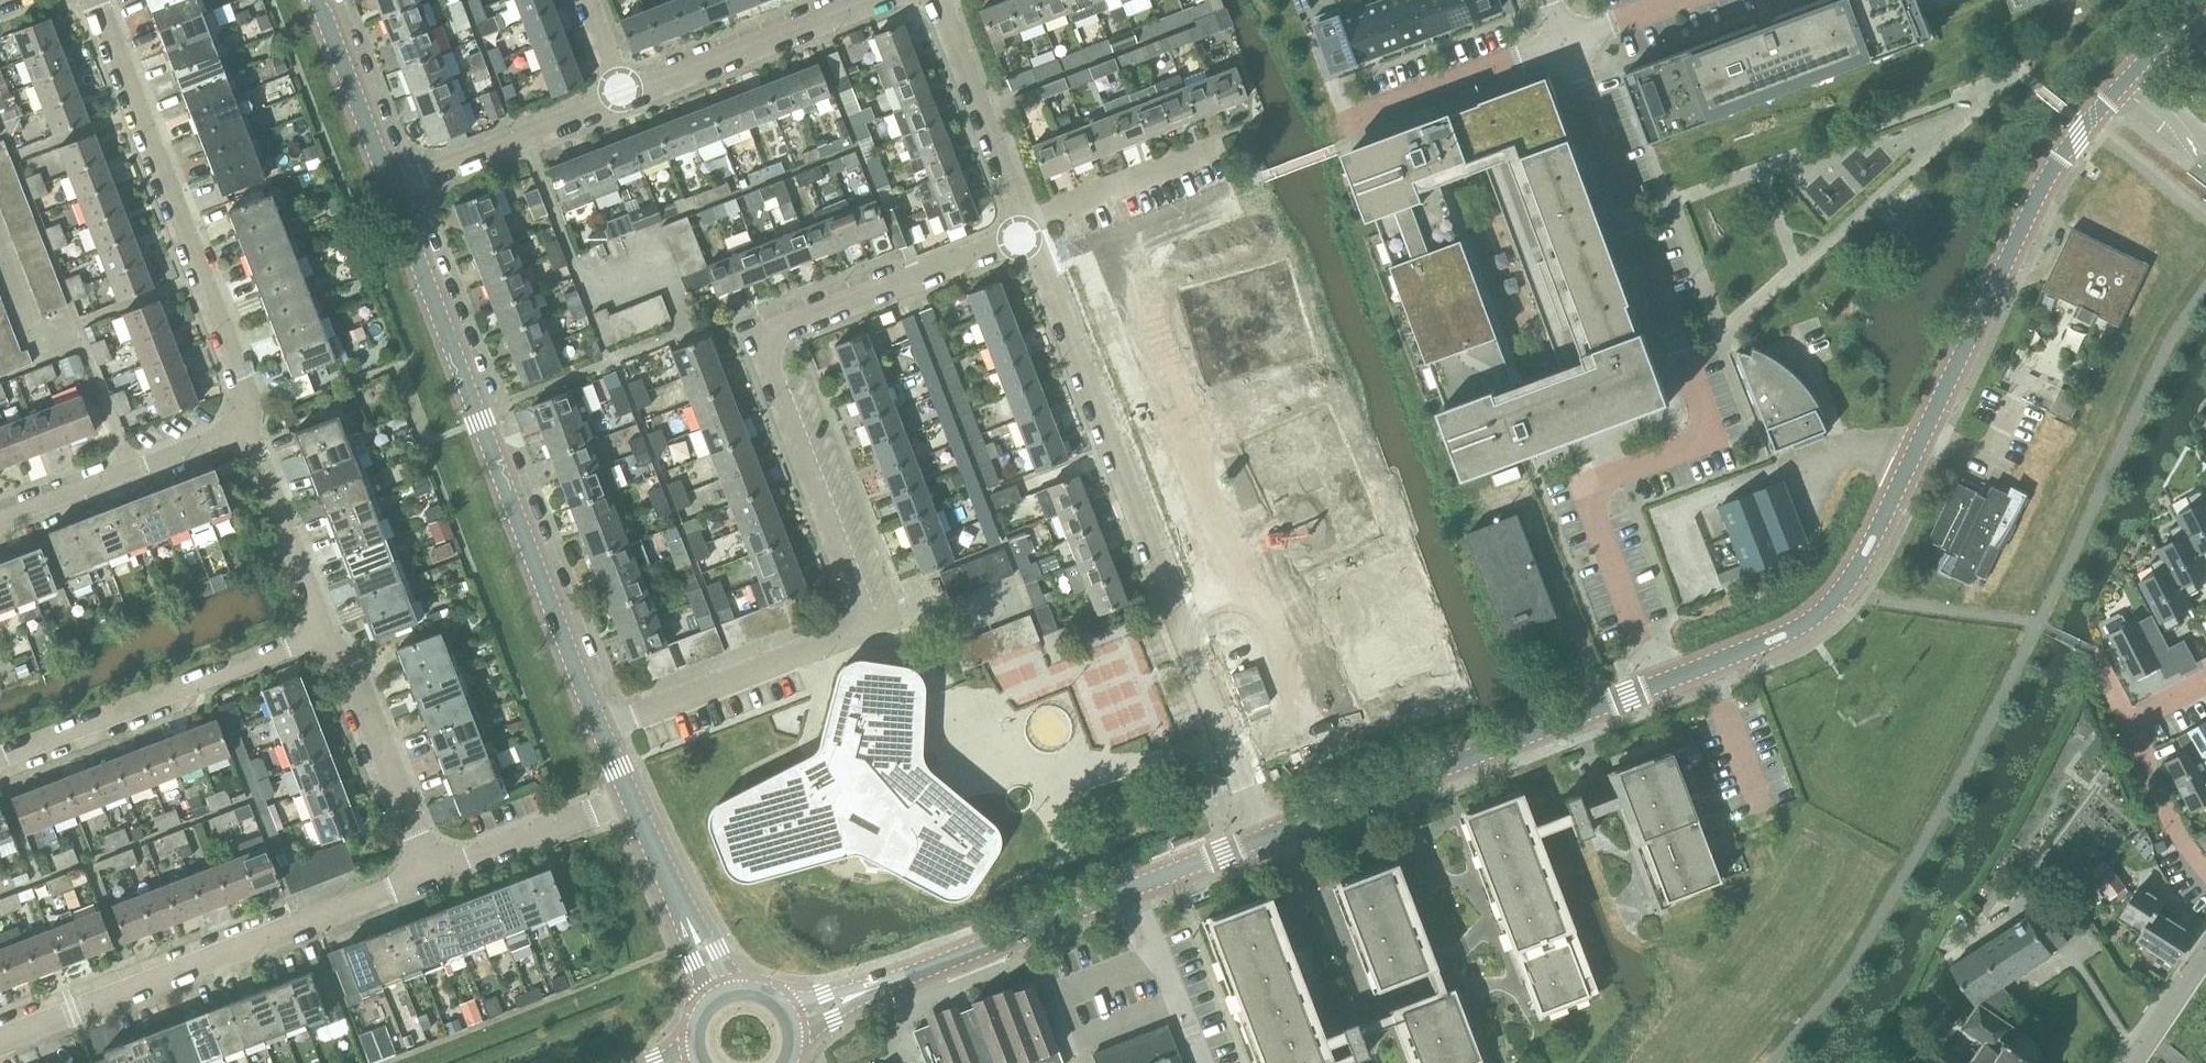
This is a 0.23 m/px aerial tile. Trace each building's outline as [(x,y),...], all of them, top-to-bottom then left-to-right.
[(151,11),(179,0),(147,0),(151,11)] [(151,11),(159,30),(201,14),(195,0),(179,0),(151,11)] [(383,18),(420,4),(418,0),(376,0),(383,18)] [(468,1),(473,12),(484,8),(481,0),(470,0),(468,1)] [(554,10),(550,0),(515,0),(524,22),(554,10)] [(707,23),(698,0),(677,0),(670,3),(682,33),(707,23)] [(732,14),(726,0),(698,0),(707,23),(732,14)] [(757,4),(756,0),(726,0),(732,14),(757,4)] [(1044,23),(1035,0),(1011,0),(1006,2),(1018,33),(1044,23)] [(1067,14),(1069,13),(1064,0),(1035,0),(1044,23),(1067,14)] [(1067,14),(1071,23),(1098,12),(1093,0),(1064,0),(1069,13),(1067,14)] [(1098,12),(1107,9),(1104,0),(1093,0),(1098,12)] [(1184,12),(1188,23),(1195,20),(1196,23),(1215,16),(1216,16),(1214,12),(1225,9),(1221,0),(1192,0),(1195,7),(1184,12)] [(1309,0),(1295,0),(1300,14),(1312,9),(1309,0)] [(1383,53),(1406,44),(1390,0),(1384,0),(1366,7),(1383,53)] [(1406,44),(1430,36),(1417,0),(1390,0),(1406,44)] [(1430,36),(1454,27),(1444,0),(1417,0),(1430,36)] [(1454,27),(1476,19),(1469,0),(1444,0),(1454,27)] [(1476,19),(1502,9),(1498,0),(1469,0),(1476,19)] [(1626,74),(1652,143),(1933,38),(1920,5),(1919,0),(1827,0),(1626,74)] [(2016,8),(2038,0),(2013,0),(2016,8)] [(453,20),(467,15),(461,1),(448,6),(453,20)] [(981,12),(988,29),(993,43),(1018,33),(1006,2),(981,12)] [(657,43),(682,33),(670,3),(645,13),(657,43)] [(420,4),(383,18),(392,43),(429,29),(420,4)] [(1343,15),(1361,61),(1383,53),(1366,7),(1343,15)] [(254,8),(234,16),(237,23),(257,16),(254,8)] [(484,8),(473,12),(477,23),(482,37),(499,30),(494,17),(488,19),(484,8)] [(1361,61),(1343,15),(1341,8),(1315,17),(1335,71),(1361,61)] [(201,14),(159,30),(167,51),(209,35),(221,30),(213,9),(201,14)] [(533,47),(564,36),(554,10),(524,22),(533,47)] [(1184,12),(1159,21),(1163,33),(1188,23),(1184,12)] [(632,53),(657,43),(645,13),(620,22),(632,53)] [(272,30),(266,14),(254,18),(259,34),(272,30)] [(467,15),(453,20),(458,32),(471,27),(467,15)] [(1197,26),(1190,29),(1194,40),(1221,30),(1216,16),(1215,16),(1196,23),(1197,26)] [(24,60),(60,46),(50,19),(14,33),(24,60)] [(1159,21),(1134,31),(1138,42),(1163,33),(1159,21)] [(884,63),(913,52),(903,27),(875,38),(884,61),(884,63)] [(429,29),(392,43),(402,69),(439,55),(429,29)] [(1190,29),(1165,39),(1170,50),(1194,40),(1190,29)] [(1134,31),(1109,41),(1113,52),(1138,42),(1134,31)] [(209,35),(167,51),(174,71),(217,55),(209,35)] [(543,72),(573,61),(564,36),(533,47),(543,72)] [(1165,39),(1140,49),(1144,60),(1170,50),(1165,39)] [(1109,41),(1084,50),(1088,61),(1113,52),(1109,41)] [(1201,58),(1207,56),(1202,43),(1196,45),(1201,58)] [(33,85),(70,71),(60,46),(24,60),(33,85)] [(488,51),(492,62),(492,63),(504,59),(499,47),(488,51)] [(1140,49),(1115,58),(1119,69),(1144,60),(1140,49)] [(1084,50),(1058,60),(1063,71),(1088,61),(1084,50)] [(473,72),(487,67),(481,52),(467,57),(473,72)] [(884,89),(893,86),(922,75),(913,52),(884,63),(884,61),(875,65),(884,89)] [(217,55),(174,71),(183,92),(225,76),(217,55)] [(439,55),(402,69),(412,95),(449,81),(439,55)] [(836,82),(848,77),(840,56),(828,61),(836,82)] [(1115,58),(1090,68),(1094,79),(1119,69),(1115,58)] [(504,59),(492,63),(496,74),(508,70),(504,59)] [(1058,60),(1033,70),(1037,81),(1063,71),(1058,60)] [(573,61),(543,72),(553,98),(583,86),(573,61)] [(817,66),(790,77),(802,107),(805,114),(815,110),(813,103),(828,97),(817,66)] [(487,67),(473,72),(477,83),(491,78),(487,67)] [(1090,68),(1064,78),(1068,89),(1094,79),(1090,68)] [(1235,68),(1209,78),(1221,110),(1247,100),(1235,68)] [(1033,70),(1008,80),(1012,91),(1037,81),(1033,70)] [(43,111),(80,97),(70,71),(33,85),(43,111)] [(1201,73),(1182,81),(1196,119),(1221,110),(1209,78),(1204,80),(1201,73)] [(903,110),(931,99),(922,75),(893,86),(902,109),(903,110)] [(1178,75),(1154,85),(1159,98),(1171,129),(1196,119),(1182,81),(1181,81),(1178,75)] [(225,76),(183,92),(190,113),(233,97),(225,76)] [(1584,170),(1549,76),(1548,77),(1549,78),(1351,150),(1344,153),(1370,222),(1377,219),(1471,476),(1525,456),(1526,455),(1527,456),(1607,426),(1669,403),(1583,170),(1584,170)] [(775,118),(802,107),(790,77),(763,87),(775,118)] [(840,93),(853,89),(848,77),(836,82),(840,93)] [(1064,78),(1039,88),(1043,98),(1068,89),(1064,78)] [(449,81),(412,95),(421,119),(458,105),(449,81)] [(502,88),(507,100),(518,95),(513,83),(502,88)] [(1154,85),(1129,95),(1146,139),(1171,129),(1159,98),(1154,85)] [(748,128),(775,118),(763,87),(736,97),(748,128)] [(1039,88),(1014,98),(1018,108),(1043,98),(1039,88)] [(492,121),(505,116),(506,115),(495,90),(482,96),(492,121)] [(1118,99),(1104,105),(1109,117),(1121,148),(1146,139),(1129,95),(1118,99)] [(80,97),(43,111),(53,137),(90,123),(80,97)] [(233,97),(190,113),(198,134),(241,117),(233,97)] [(736,97),(710,107),(722,138),(738,132),(740,138),(750,134),(748,128),(736,97)] [(893,112),(903,139),(941,124),(931,99),(903,110),(902,109),(893,112)] [(458,105),(421,119),(431,146),(468,132),(458,105)] [(695,148),(722,138),(710,107),(683,118),(695,148)] [(4,123),(19,118),(15,108),(1,114),(4,123)] [(818,135),(813,136),(818,148),(821,158),(853,145),(839,109),(835,111),(839,121),(835,122),(842,139),(826,145),(824,137),(819,139),(818,135)] [(850,117),(854,129),(867,124),(866,123),(876,120),(872,109),(850,117)] [(241,117),(198,134),(206,153),(248,137),(241,117)] [(1109,117),(1083,127),(1095,158),(1121,148),(1109,117)] [(9,135),(18,131),(23,129),(19,118),(4,123),(9,135)] [(656,128),(668,159),(695,148),(683,118),(656,128)] [(867,124),(854,129),(859,142),(872,137),(867,124)] [(909,161),(909,163),(950,147),(941,124),(903,139),(911,160),(909,161)] [(1083,127),(1058,137),(1070,168),(1095,158),(1083,127)] [(630,138),(642,169),(668,159),(656,128),(630,138)] [(68,175),(104,161),(94,135),(58,149),(68,175)] [(248,137),(206,153),(214,175),(256,158),(248,137)] [(1058,137),(1033,146),(1045,177),(1070,168),(1058,137)] [(615,179),(642,169),(630,138),(603,148),(615,179)] [(308,162),(320,157),(315,145),(303,150),(308,162)] [(950,147),(909,163),(913,174),(926,169),(930,181),(931,182),(959,171),(950,147)] [(577,158),(593,199),(619,189),(615,179),(603,148),(577,158)] [(818,148),(802,154),(806,164),(821,158),(818,148)] [(836,174),(861,164),(856,152),(831,161),(836,174)] [(13,166),(8,154),(0,157),(0,171),(13,166)] [(256,158),(214,175),(222,195),(264,179),(256,158)] [(548,169),(560,200),(564,213),(593,201),(592,199),(593,199),(577,158),(548,169)] [(78,201),(114,187),(104,161),(68,175),(78,201)] [(873,177),(885,172),(881,161),(868,166),(873,177)] [(764,169),(768,179),(785,172),(781,162),(764,169)] [(18,179),(13,166),(0,171),(0,186),(18,179)] [(819,166),(807,171),(812,184),(824,179),(819,166)] [(752,185),(768,179),(764,169),(748,175),(752,185)] [(807,171),(795,175),(800,188),(812,184),(807,171)] [(921,201),(922,204),(926,212),(969,195),(959,171),(931,182),(930,181),(920,184),(925,199),(921,201)] [(890,184),(885,172),(873,177),(877,189),(890,184)] [(30,189),(44,184),(40,173),(26,179),(30,189)] [(23,192),(18,179),(0,186),(0,201),(23,192)] [(784,180),(759,189),(764,202),(776,198),(779,206),(791,201),(784,180)] [(728,182),(711,189),(715,199),(732,193),(728,182)] [(44,184),(30,189),(34,199),(48,194),(44,184)] [(88,226),(124,213),(114,187),(78,201),(88,226)] [(530,207),(543,201),(538,189),(525,194),(530,207)] [(711,189),(695,195),(699,205),(715,199),(711,189)] [(759,189),(747,194),(752,207),(764,202),(759,189)] [(28,205),(23,192),(0,201),(0,210),(2,215),(28,205)] [(492,192),(454,206),(464,232),(502,217),(492,192)] [(978,219),(969,195),(926,212),(929,221),(939,217),(945,232),(978,219)] [(236,233),(279,217),(271,196),(228,212),(236,233)] [(847,200),(822,209),(838,250),(862,241),(850,212),(851,211),(847,200)] [(543,201),(530,207),(535,220),(548,215),(543,201)] [(851,211),(850,212),(862,241),(886,231),(875,202),(851,211)] [(655,203),(628,213),(635,230),(659,221),(662,220),(658,210),(658,209),(656,203),(655,203)] [(658,209),(658,210),(662,220),(678,213),(674,203),(658,209)] [(711,208),(716,220),(729,215),(724,203),(711,208)] [(7,227),(33,217),(28,205),(2,215),(7,227)] [(892,225),(904,221),(898,207),(887,212),(892,225)] [(705,224),(716,220),(711,208),(701,212),(705,224)] [(818,225),(802,230),(814,260),(838,250),(822,209),(813,213),(818,225)] [(97,252),(133,239),(124,213),(88,226),(97,252)] [(619,217),(602,223),(605,231),(609,240),(626,233),(635,230),(628,213),(619,217)] [(12,240),(38,230),(33,217),(7,227),(12,240)] [(244,254),(287,237),(279,217),(236,233),(244,254)] [(502,217),(464,232),(474,257),(511,243),(502,217)] [(687,218),(662,228),(667,242),(693,232),(687,218)] [(904,221),(892,225),(900,247),(912,242),(904,221)] [(50,240),(64,234),(60,224),(46,230),(50,240)] [(2074,228),(2047,283),(2044,290),(2078,307),(2073,316),(2095,326),(2100,317),(2121,327),(2150,265),(2074,228)] [(17,253),(43,243),(38,230),(12,240),(17,253)] [(802,230),(778,240),(789,269),(814,260),(802,230)] [(605,231),(589,237),(593,246),(609,240),(605,231)] [(693,232),(667,242),(672,254),(697,244),(693,232)] [(64,234),(50,240),(54,251),(69,245),(64,234)] [(586,248),(581,235),(574,237),(580,250),(586,248)] [(252,274),(295,258),(287,237),(244,254),(252,274)] [(107,278),(143,264),(133,239),(97,252),(107,278)] [(751,239),(727,249),(731,258),(742,288),(766,278),(754,249),(751,239)] [(549,258),(563,252),(558,240),(544,245),(549,258)] [(778,240),(754,249),(766,278),(789,269),(778,240)] [(22,265),(48,255),(43,243),(17,253),(22,265)] [(511,243),(474,257),(484,283),(521,268),(531,265),(527,254),(517,258),(511,243)] [(697,244),(672,254),(677,266),(702,256),(697,244)] [(563,252),(549,258),(554,270),(567,265),(563,252)] [(27,278),(53,268),(48,255),(22,265),(27,278)] [(702,256),(677,266),(682,279),(706,269),(706,268),(707,268),(702,256)] [(260,295),(303,279),(295,258),(252,274),(260,295)] [(707,268),(706,268),(706,269),(711,283),(717,297),(742,288),(731,258),(707,268)] [(143,264),(107,278),(117,303),(153,290),(143,264)] [(1184,293),(1209,380),(1313,351),(1285,264),(1184,293)] [(32,291),(58,281),(53,268),(27,278),(32,291)] [(521,268),(484,283),(493,308),(531,294),(521,268)] [(706,269),(682,279),(687,292),(711,283),(706,269)] [(70,291),(84,285),(80,275),(66,280),(70,291)] [(268,315),(310,299),(303,279),(260,295),(268,315)] [(37,304),(62,293),(58,281),(32,291),(37,304)] [(977,322),(1009,309),(999,284),(967,296),(977,322)] [(84,285),(70,291),(74,302),(88,296),(84,285)] [(569,308),(582,303),(577,291),(564,296),(569,308)] [(62,293),(37,304),(42,316),(67,306),(62,293)] [(531,294),(493,308),(503,333),(540,319),(531,294)] [(649,302),(659,328),(672,323),(662,297),(649,302)] [(268,315),(276,335),(318,319),(310,299),(268,315)] [(132,341),(168,328),(158,302),(122,316),(132,341)] [(646,333),(659,328),(649,302),(636,307),(646,333)] [(582,303),(569,308),(574,321),(587,316),(582,303)] [(623,312),(633,338),(646,333),(636,307),(623,312)] [(929,338),(941,334),(931,309),(920,313),(929,338)] [(986,346),(1018,334),(1009,309),(977,322),(986,346)] [(616,332),(610,317),(607,310),(594,315),(603,337),(616,332)] [(619,343),(633,338),(623,312),(610,317),(616,332),(619,343)] [(11,328),(6,316),(0,318),(0,333),(11,328)] [(909,339),(893,345),(895,352),(912,346),(924,342),(913,316),(911,317),(902,320),(909,339)] [(284,356),(326,340),(318,319),(276,335),(284,356)] [(540,319),(503,333),(513,358),(550,344),(540,319)] [(351,342),(366,336),(362,326),(347,332),(351,342)] [(16,341),(11,328),(0,333),(0,347),(16,341)] [(142,368),(178,354),(168,328),(132,341),(142,368)] [(607,348),(619,343),(616,332),(603,337),(607,348)] [(997,372),(1028,360),(1018,334),(986,346),(997,372)] [(845,374),(875,362),(865,336),(835,348),(845,374)] [(681,380),(719,365),(709,339),(671,353),(681,380)] [(95,355),(109,350),(104,340),(91,345),(95,355)] [(326,340),(284,356),(292,378),(335,362),(326,340)] [(21,354),(16,341),(0,347),(0,362),(2,361),(21,354)] [(589,359),(602,355),(597,341),(584,346),(589,359)] [(924,342),(912,346),(918,362),(930,358),(924,342)] [(944,342),(932,346),(940,365),(951,360),(944,342)] [(550,344),(513,358),(522,384),(560,370),(550,344)] [(109,350),(95,355),(99,366),(113,361),(109,350)] [(2,361),(7,375),(32,365),(27,351),(21,354),(2,361)] [(1738,351),(1778,451),(1795,444),(1796,449),(1825,437),(1823,433),(1829,431),(1824,420),(1818,409),(1812,399),(1804,389),(1795,381),(1786,373),(1777,367),(1769,362),(1759,358),(1738,351)] [(151,393),(188,379),(178,354),(142,368),(151,393)] [(77,356),(59,362),(66,379),(83,372),(77,356)] [(1006,397),(1038,385),(1028,360),(997,372),(1006,397)] [(854,398),(884,386),(875,362),(845,374),(854,398)] [(42,369),(47,382),(58,378),(53,365),(42,369)] [(691,405),(729,391),(719,365),(681,380),(691,405)] [(933,366),(921,370),(928,387),(939,383),(933,366)] [(954,367),(942,371),(950,390),(961,386),(954,367)] [(37,386),(47,382),(42,369),(32,373),(37,386)] [(616,371),(604,376),(605,378),(615,404),(627,400),(616,371)] [(634,397),(647,392),(642,378),(629,383),(634,397)] [(188,379),(151,393),(161,419),(198,405),(188,379)] [(1016,422),(1047,409),(1038,385),(1006,397),(1016,422)] [(864,424),(894,412),(884,386),(854,398),(864,424)] [(569,392),(531,406),(541,432),(579,418),(592,412),(582,387),(569,392)] [(2061,388),(2051,409),(2073,419),(2083,398),(2061,388)] [(115,407),(129,401),(124,390),(110,396),(115,407)] [(701,430),(739,416),(729,391),(691,405),(701,430)] [(647,392),(634,397),(639,410),(652,405),(647,392)] [(943,392),(931,396),(938,413),(949,408),(943,392)] [(964,392),(952,397),(959,413),(970,409),(964,392)] [(55,408),(68,444),(95,434),(81,398),(55,408)] [(627,400),(615,404),(620,417),(632,412),(627,400)] [(129,401),(115,407),(120,418),(133,412),(129,401)] [(68,444),(55,408),(29,418),(42,454),(68,444)] [(1025,447),(1057,435),(1047,409),(1016,422),(1025,447)] [(874,449),(904,438),(894,412),(864,424),(874,449)] [(1327,412),(1248,447),(1301,565),(1379,530),(1327,412)] [(711,456),(748,441),(739,416),(701,430),(711,456)] [(973,416),(961,421),(969,439),(980,435),(973,416)] [(337,417),(294,434),(302,455),(345,439),(345,437),(337,417)] [(953,417),(941,421),(948,439),(959,435),(953,417)] [(17,464),(42,454),(29,418),(3,428),(17,464)] [(579,418),(541,432),(551,457),(588,443),(579,418)] [(17,464),(3,428),(0,430),(0,470),(17,464)] [(653,446),(666,441),(662,429),(648,434),(653,446)] [(345,439),(302,455),(310,476),(353,459),(353,458),(366,453),(358,432),(345,437),(345,439)] [(1057,435),(1025,447),(1035,473),(1067,460),(1057,435)] [(634,455),(647,450),(642,437),(629,442),(634,455)] [(884,474),(914,463),(904,438),(874,449),(884,474)] [(666,441),(653,446),(658,460),(672,455),(666,441)] [(720,481),(758,467),(748,441),(711,456),(720,481)] [(588,443),(551,457),(561,483),(598,468),(588,443)] [(963,444),(952,448),(957,462),(968,457),(963,444)] [(984,444),(972,448),(978,464),(990,460),(984,444)] [(647,450),(634,455),(639,468),(652,463),(647,450)] [(353,459),(310,476),(318,496),(361,480),(353,459)] [(893,499),(923,487),(914,463),(884,474),(893,499)] [(598,468),(561,483),(570,508),(608,494),(619,489),(609,464),(598,468)] [(730,506),(768,491),(758,467),(720,481),(730,506)] [(972,467),(960,471),(967,487),(978,483),(972,467)] [(992,467),(981,471),(988,488),(988,490),(1000,485),(992,467)] [(192,477),(209,521),(230,512),(214,469),(192,477)] [(188,529),(209,521),(192,477),(172,485),(188,529)] [(434,489),(430,477),(411,484),(416,496),(434,489)] [(1045,519),(1057,514),(1058,515),(1088,503),(1078,477),(1048,489),(1036,494),(1045,519)] [(361,480),(318,496),(326,516),(369,500),(361,480)] [(673,498),(686,493),(681,480),(668,485),(673,498)] [(1747,574),(1789,558),(1786,549),(1808,541),(1796,509),(1785,482),(1720,507),(1747,574)] [(1988,497),(1958,482),(1929,541),(1950,551),(1941,569),(1972,585),(1977,574),(1987,579),(2028,495),(2017,490),(2013,497),(1993,487),(1988,497)] [(168,536),(188,529),(172,485),(151,493),(168,536)] [(995,510),(1022,500),(1017,486),(990,496),(995,510)] [(653,505),(667,500),(662,487),(648,492),(653,505)] [(903,524),(933,513),(923,487),(893,499),(903,524)] [(2180,517),(2183,523),(2205,563),(2205,562),(2205,498),(2202,490),(2189,496),(2195,508),(2180,517)] [(740,531),(777,517),(768,491),(730,506),(740,531)] [(981,491),(970,496),(977,513),(988,508),(981,491)] [(147,544),(168,536),(151,493),(130,501),(147,544)] [(686,493),(673,498),(678,511),(691,506),(686,493)] [(608,494),(570,508),(580,534),(617,519),(608,494)] [(369,500),(326,516),(333,537),(377,520),(369,500)] [(667,500),(653,505),(658,518),(672,513),(667,500)] [(127,552),(147,544),(130,501),(110,509),(127,552)] [(1067,540),(1098,528),(1088,503),(1058,515),(1067,540)] [(106,560),(127,552),(110,509),(89,517),(106,560)] [(913,550),(943,538),(933,513),(903,524),(913,550)] [(1507,637),(1559,617),(1519,514),(1468,533),(1507,637)] [(86,568),(106,560),(89,517),(69,524),(86,568)] [(700,517),(683,524),(691,546),(704,541),(701,531),(705,529),(700,517)] [(750,557),(787,542),(777,517),(740,531),(750,557)] [(991,517),(980,522),(988,542),(999,537),(991,517)] [(617,519),(580,534),(590,559),(627,544),(617,519)] [(377,520),(333,537),(341,558),(384,541),(377,520)] [(2161,550),(2164,557),(2187,597),(2199,591),(2194,580),(2205,574),(2205,566),(2205,563),(2183,523),(2170,530),(2176,542),(2161,550)] [(69,524),(48,533),(64,576),(66,576),(71,592),(93,584),(87,567),(86,568),(69,524)] [(1077,565),(1108,553),(1098,528),(1067,540),(1077,564),(1077,565)] [(436,546),(432,535),(418,540),(422,551),(436,546)] [(1015,536),(1007,539),(1010,549),(1015,561),(1024,557),(1015,536)] [(673,556),(686,551),(681,538),(668,543),(673,556)] [(943,538),(913,550),(923,575),(953,563),(943,538)] [(627,544),(590,559),(600,584),(637,570),(636,569),(649,564),(640,540),(627,544)] [(384,541),(341,558),(349,579),(393,562),(384,541)] [(704,541),(691,546),(697,561),(710,556),(704,541)] [(759,582),(797,568),(787,542),(750,557),(759,582)] [(449,545),(438,549),(443,561),(453,557),(449,545)] [(40,548),(18,556),(34,599),(56,591),(40,548)] [(686,551),(673,556),(678,568),(691,563),(686,551)] [(991,556),(1000,582),(1014,576),(1004,551),(991,556)] [(1074,594),(1087,590),(1117,578),(1108,553),(1077,565),(1077,564),(1064,568),(1074,594)] [(1403,554),(1318,587),(1360,692),(1444,661),(1403,554)] [(0,563),(0,571),(14,607),(34,599),(18,556),(0,563)] [(978,561),(988,586),(1000,582),(991,556),(978,561)] [(1024,557),(1015,561),(1025,586),(1038,581),(1028,556),(1024,557)] [(2158,575),(2143,583),(2167,630),(2179,623),(2175,615),(2191,606),(2187,597),(2164,557),(2151,564),(2158,575)] [(965,566),(975,591),(988,586),(978,561),(965,566)] [(393,562),(349,579),(357,599),(400,582),(393,562)] [(963,596),(975,591),(965,566),(953,571),(963,596)] [(782,603),(794,598),(807,593),(797,568),(759,582),(769,606),(769,608),(770,608),(782,603)] [(637,570),(600,584),(609,610),(647,595),(637,570)] [(14,607),(0,571),(0,612),(14,607)] [(950,601),(963,596),(953,571),(940,576),(950,601)] [(1117,578),(1087,590),(1097,616),(1127,604),(1117,578)] [(712,599),(725,593),(721,581),(707,586),(712,599)] [(1038,581),(1025,586),(1032,605),(1034,611),(1048,605),(1038,581)] [(400,582),(357,599),(365,619),(408,603),(400,582)] [(701,588),(687,593),(692,607),(706,601),(701,588)] [(725,593),(712,599),(717,612),(731,607),(725,593)] [(647,595),(609,610),(619,635),(656,620),(647,595)] [(782,603),(791,627),(803,622),(794,598),(782,603)] [(706,601),(692,607),(697,619),(702,632),(715,627),(711,614),(706,601)] [(408,603),(365,619),(373,640),(416,624),(408,603)] [(779,631),(791,627),(782,603),(770,608),(779,631)] [(1048,605),(1034,611),(1044,636),(1058,631),(1048,605)] [(779,631),(770,608),(769,608),(769,606),(757,611),(767,636),(779,631)] [(755,640),(767,636),(757,611),(745,615),(755,640)] [(430,628),(442,623),(438,612),(426,617),(430,628)] [(743,645),(755,640),(745,615),(733,620),(743,645)] [(2123,615),(2107,624),(2113,635),(2111,636),(2134,680),(2163,665),(2155,651),(2165,645),(2169,643),(2152,615),(2145,619),(2141,622),(2140,620),(2129,626),(2123,615)] [(1017,621),(1027,647),(1040,642),(1029,616),(1017,621)] [(656,620),(619,635),(629,660),(642,655),(654,650),(666,645),(656,620)] [(731,650),(743,645),(733,620),(721,625),(731,650)] [(1014,652),(1027,647),(1017,621),(1004,626),(1014,652)] [(1001,657),(1014,652),(1004,626),(991,632),(1001,657)] [(715,627),(702,632),(712,657),(725,652),(715,627)] [(702,632),(690,636),(700,661),(712,657),(702,632)] [(989,662),(1001,657),(991,632),(978,637),(989,662)] [(404,671),(447,655),(439,634),(396,650),(404,671)] [(690,636),(678,641),(688,666),(700,661),(690,636)] [(976,667),(989,662),(978,637),(966,642),(976,667)] [(678,641),(666,645),(676,671),(688,666),(678,641)] [(963,672),(976,667),(966,642),(953,647),(963,672)] [(666,645),(654,650),(664,675),(676,671),(666,645)] [(654,650),(642,655),(651,680),(664,675),(654,650)] [(412,692),(455,676),(447,655),(404,671),(412,692)] [(816,752),(711,810),(708,824),(718,850),(729,876),(742,882),(839,857),(851,855),(862,855),(879,862),(942,898),(956,900),(970,895),(1000,850),(1001,836),(993,825),(923,765),(924,695),(923,679),(913,668),(886,663),(853,660),(845,665),(839,673),(816,752)] [(33,673),(29,663),(18,667),(22,677),(33,673)] [(420,712),(463,696),(455,676),(412,692),(420,712)] [(272,717),(308,703),(298,677),(262,692),(272,717)] [(428,733),(471,717),(463,696),(420,712),(428,733)] [(235,701),(219,707),(230,734),(238,731),(246,728),(235,701)] [(282,743),(318,728),(308,703),(272,717),(282,743)] [(436,754),(479,737),(471,717),(428,733),(436,754)] [(189,731),(203,766),(229,756),(216,720),(189,731)] [(2189,732),(2198,747),(2205,760),(2205,722),(2189,732)] [(292,768),(328,754),(318,728),(282,743),(292,768)] [(178,776),(203,766),(189,731),(164,741),(178,776)] [(237,754),(245,751),(246,751),(238,731),(230,734),(237,754)] [(444,774),(487,758),(479,737),(436,754),(444,774)] [(152,786),(178,776),(164,741),(138,750),(152,786)] [(2198,747),(2189,752),(2168,763),(2193,810),(2205,803),(2205,760),(2198,747)] [(127,796),(152,786),(138,750),(113,760),(127,796)] [(1670,753),(1616,774),(1664,902),(1719,882),(1670,753)] [(302,793),(338,779),(328,754),(292,768),(302,793)] [(452,795),(495,778),(487,758),(444,774),(452,795)] [(101,806),(127,796),(113,760),(87,770),(101,806)] [(248,785),(257,781),(249,761),(240,764),(248,785)] [(76,816),(101,806),(87,770),(62,780),(76,816)] [(495,778),(452,795),(460,816),(503,799),(495,778)] [(312,819),(348,804),(338,779),(302,793),(312,819)] [(50,826),(76,816),(62,780),(36,790),(50,826)] [(257,781),(248,785),(256,805),(265,802),(257,781)] [(226,789),(215,794),(221,807),(232,803),(226,789)] [(24,836),(50,826),(36,790),(10,800),(24,836)] [(1577,793),(1563,799),(1578,838),(1592,833),(1577,793)] [(215,794),(205,798),(211,811),(221,807),(215,794)] [(191,802),(196,815),(206,812),(201,798),(191,802)] [(1513,801),(1466,819),(1540,1011),(1586,994),(1566,942),(1563,931),(1513,801)] [(187,819),(196,815),(191,802),(182,806),(187,819)] [(348,804),(312,819),(322,845),(359,831),(348,804)] [(12,840),(0,810),(0,845),(12,840)] [(165,814),(170,826),(181,822),(176,810),(165,814)] [(224,815),(229,828),(240,824),(235,811),(224,815)] [(268,836),(277,832),(269,812),(260,815),(268,836)] [(159,830),(170,826),(165,814),(154,818),(159,830)] [(219,832),(229,828),(224,815),(214,819),(219,832)] [(125,828),(113,832),(119,846),(130,842),(125,828)] [(173,833),(179,848),(183,857),(192,853),(183,829),(173,833)] [(109,850),(119,846),(113,832),(103,836),(109,850)] [(277,832),(268,836),(276,856),(285,853),(277,832)] [(168,852),(179,848),(173,833),(162,837),(168,852)] [(261,836),(234,846),(239,858),(252,893),(279,883),(261,836)] [(332,848),(342,875),(356,870),(345,843),(332,848)] [(63,852),(68,866),(80,861),(74,847),(63,852)] [(330,880),(342,875),(332,848),(319,853),(330,880)] [(122,853),(127,867),(139,863),(133,849),(122,853)] [(121,852),(111,856),(112,857),(117,871),(127,868),(121,852)] [(62,853),(52,856),(57,870),(67,866),(62,853)] [(317,885),(330,880),(319,853),(307,858),(317,885)] [(239,858),(214,867),(227,903),(252,893),(239,858)] [(304,890),(317,885),(307,858),(294,863),(304,890)] [(292,895),(304,890),(294,863),(281,868),(292,895)] [(2111,900),(2128,887),(2111,866),(2095,878),(2111,900)] [(214,867),(188,877),(202,913),(227,903),(214,867)] [(549,869),(528,878),(545,920),(566,912),(549,869)] [(1388,870),(1340,888),(1377,987),(1425,969),(1388,870)] [(3,891),(14,887),(9,873),(0,876),(0,882),(3,891)] [(68,874),(57,878),(62,892),(73,888),(68,874)] [(188,877),(163,887),(177,922),(202,913),(188,877)] [(57,878),(46,882),(47,882),(52,896),(62,892),(57,878)] [(528,878),(507,886),(524,928),(545,920),(528,878)] [(2160,910),(2166,901),(2141,885),(2121,916),(2144,930),(2144,931),(2160,910)] [(507,886),(487,894),(503,936),(509,951),(530,943),(524,928),(507,886)] [(163,887),(137,897),(151,932),(177,922),(163,887)] [(70,909),(80,905),(74,889),(64,893),(70,909)] [(17,892),(6,897),(12,912),(23,907),(17,893),(17,892)] [(487,894),(466,902),(483,944),(503,936),(487,894)] [(0,899),(0,914),(1,916),(12,912),(6,897),(0,899)] [(137,897),(111,907),(125,942),(151,932),(137,897)] [(1255,1062),(1347,1062),(1369,1055),(1356,1020),(1340,1026),(1337,1016),(1331,1019),(1317,1024),(1270,900),(1203,925),(1255,1062)] [(466,902),(446,909),(462,952),(483,944),(466,902)] [(2047,907),(2030,918),(2029,916),(1951,966),(1977,1006),(1962,1028),(1985,1042),(1970,1062),(2041,1062),(2040,1062),(2044,1056),(2040,1042),(1997,1014),(2010,995),(2004,986),(2054,953),(2070,942),(2047,907)] [(446,909),(425,917),(442,960),(462,952),(446,909)] [(2196,934),(2160,910),(2144,931),(2144,930),(2137,940),(2176,965),(2196,934)] [(64,925),(48,931),(62,967),(87,957),(74,921),(69,911),(60,914),(63,923),(64,925)] [(100,911),(74,921),(87,957),(114,947),(100,911)] [(585,923),(580,912),(568,916),(573,927),(585,923)] [(425,917),(405,925),(421,968),(442,960),(425,917)] [(0,932),(0,961),(10,987),(36,977),(22,941),(16,925),(0,932)] [(405,925),(385,933),(401,976),(421,968),(405,925)] [(48,931),(22,941),(36,977),(62,967),(48,931)] [(385,933),(364,941),(380,984),(401,976),(385,933)] [(349,966),(335,972),(345,997),(359,991),(359,992),(363,1001),(363,1002),(384,994),(380,984),(364,941),(343,949),(349,966)] [(10,987),(0,961),(0,991),(10,987)] [(309,974),(288,982),(304,1025),(306,1024),(309,1031),(345,1017),(328,973),(311,979),(309,974)] [(551,982),(556,993),(569,988),(564,976),(551,982)] [(288,982),(267,990),(284,1032),(304,1025),(288,982)] [(1032,986),(1013,993),(1011,988),(971,1004),(973,1009),(913,1033),(925,1062),(1063,1062),(1032,986)] [(540,988),(527,993),(530,1003),(543,998),(542,994),(540,988)] [(267,990),(247,998),(263,1040),(284,1032),(267,990)] [(527,993),(514,998),(516,1005),(517,1007),(530,1003),(527,993)] [(1400,1012),(1420,1062),(1479,1062),(1452,993),(1400,1012)] [(496,997),(482,1002),(489,1018),(502,1012),(496,997)] [(247,998),(226,1005),(243,1048),(263,1040),(247,998)] [(1954,1020),(1963,1008),(1954,1001),(1945,1013),(1954,1020)] [(226,1005),(206,1013),(222,1056),(243,1048),(226,1005)] [(478,1009),(464,1015),(468,1026),(482,1020),(478,1009)] [(185,1021),(201,1062),(205,1062),(222,1056),(206,1013),(185,1021)] [(447,1033),(461,1028),(458,1019),(443,1024),(447,1033)] [(164,1029),(177,1062),(201,1062),(185,1021),(164,1029)] [(359,1035),(369,1062),(370,1062),(396,1053),(385,1025),(359,1035)] [(1179,1054),(1168,1026),(1092,1055),(1095,1062),(1182,1062),(1179,1054)] [(144,1037),(154,1062),(177,1062),(164,1029),(144,1037)] [(123,1045),(130,1062),(154,1062),(144,1037),(123,1045)] [(95,1062),(130,1062),(123,1045),(102,1053),(105,1059),(95,1062)]
